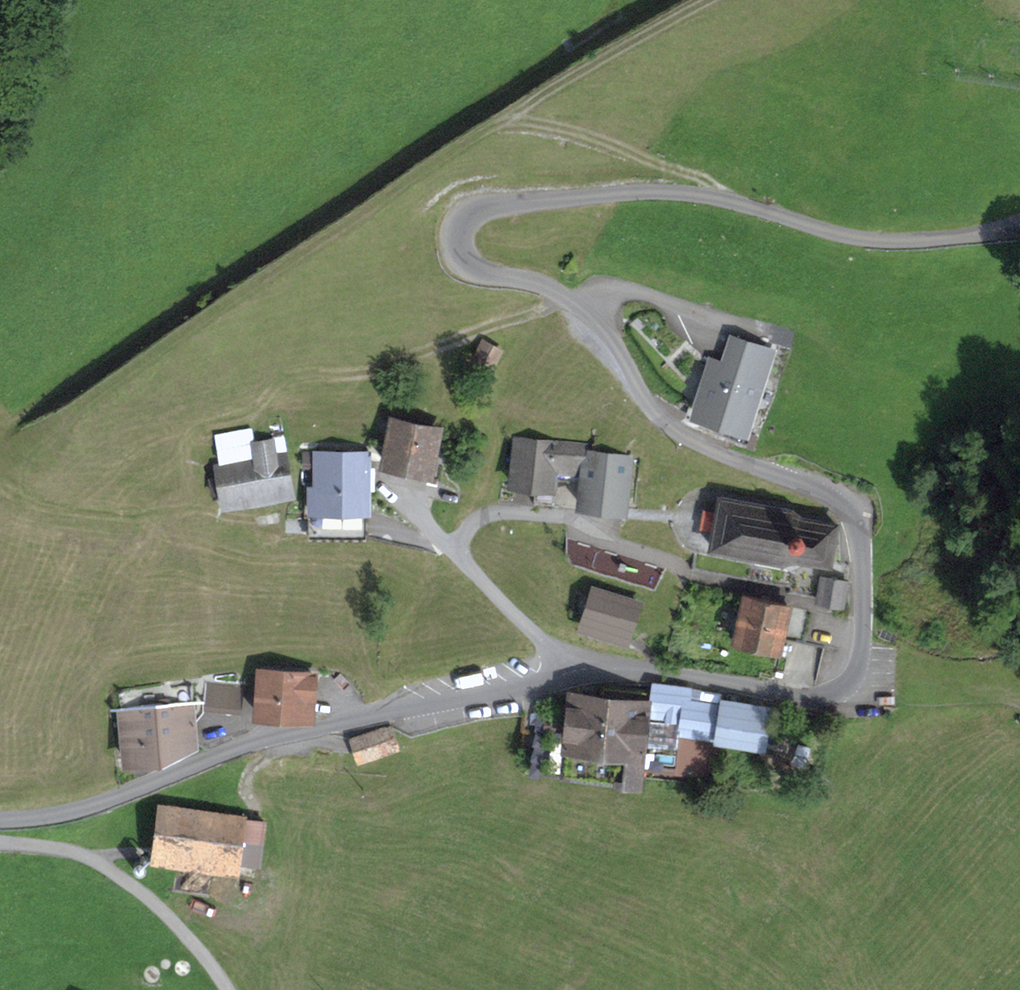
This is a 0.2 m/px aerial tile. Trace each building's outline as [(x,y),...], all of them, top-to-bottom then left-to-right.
[(712,361),(695,411),(746,427),(771,349),(735,337),(725,365),(712,361)] [(507,351),(490,341),(477,363),(494,373),(507,351)] [(268,418),(272,441),(254,443),(251,428),(216,434),(221,464),(217,465),(219,477),(211,478),(214,494),(221,493),(224,508),(292,496),(279,416),(268,418)] [(436,430),(394,421),(386,462),(406,466),(405,472),(440,479),(446,452),(432,449),(436,430)] [(576,469),(578,446),(517,439),(512,483),(551,488),(553,466),(576,469)] [(578,446),(576,469),(584,470),(580,504),(623,509),(628,458),(588,454),(589,447),(578,446)] [(368,469),(368,453),(317,452),(317,493),(311,492),(310,537),(363,537),(362,512),(367,511),(368,480),(372,480),(372,469),(368,469)] [(788,508),(720,497),(717,515),(710,514),(708,528),(715,529),(712,546),(780,557),(782,557),(784,556),(786,556),(787,554),(829,562),(835,524),(794,517),(794,514),(792,511),(788,508)] [(841,605),(846,581),(821,577),(817,600),(841,605)] [(638,602),(593,588),(583,619),(628,633),(638,602)] [(789,606),(744,596),(734,640),(778,650),(789,606)] [(314,675),(260,672),(257,713),(311,717),(314,675)] [(652,693),(651,708),(683,713),(682,726),(708,730),(707,735),(761,744),(766,712),(723,705),(723,707),(686,701),(688,688),(654,682),(652,693)] [(602,697),(570,694),(568,716),(544,712),(543,714),(530,712),(525,745),(537,748),(535,764),(637,779),(638,761),(641,761),(651,708),(652,693),(604,688),(602,697)] [(195,745),(192,704),(124,710),(129,764),(172,760),(171,747),(195,745)] [(683,713),(651,708),(641,761),(687,766),(687,772),(694,772),(695,767),(704,768),(707,735),(708,730),(682,726),(683,713)] [(397,746),(391,726),(352,738),(358,759),(397,746)] [(264,821),(162,806),(154,858),(236,869),(237,860),(258,863),(264,821)] [(142,861),(139,860),(136,860),(134,862),(133,866),(133,869),(136,871),(139,872),(142,872),(144,869),(145,866),(145,863),(142,861)]
